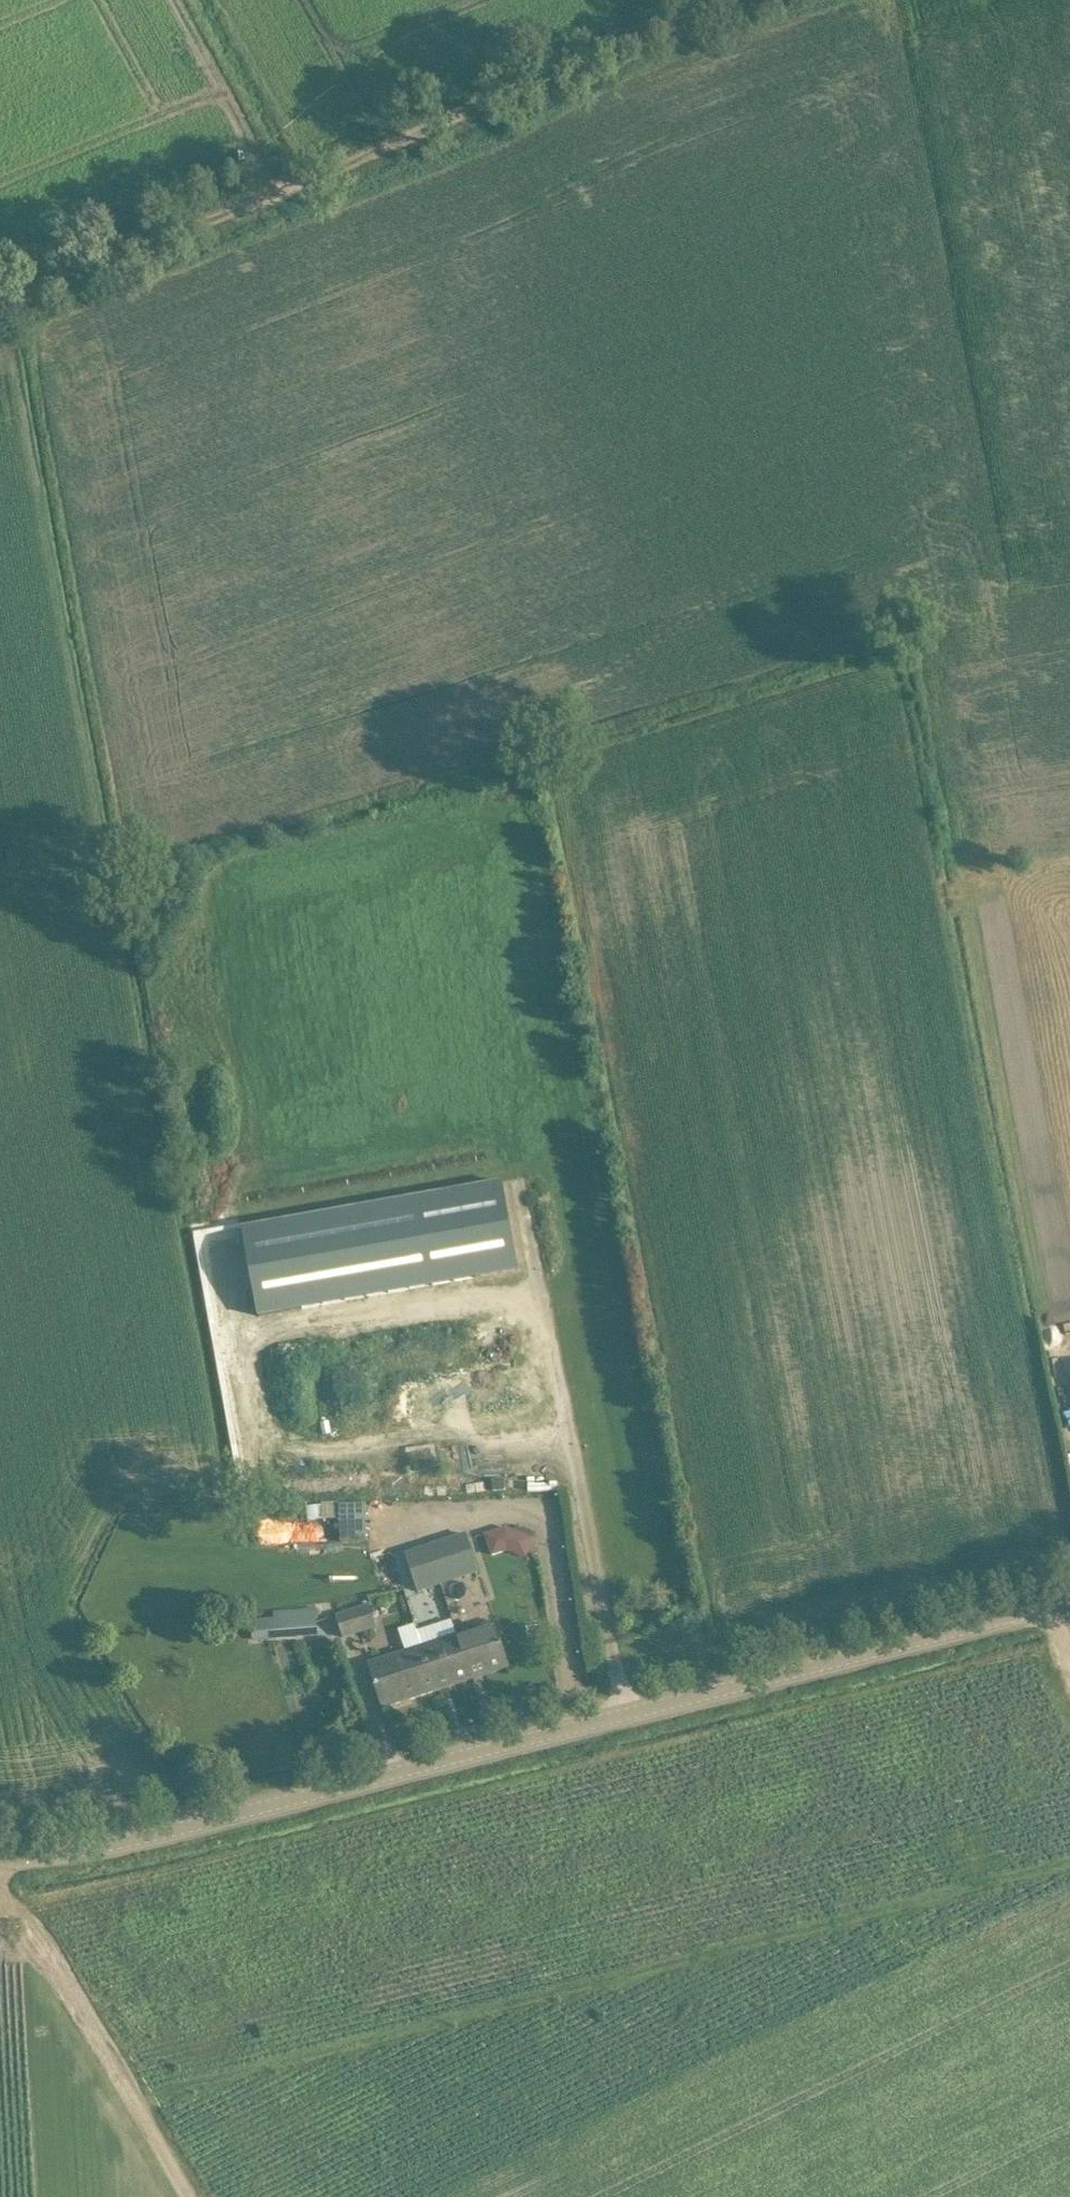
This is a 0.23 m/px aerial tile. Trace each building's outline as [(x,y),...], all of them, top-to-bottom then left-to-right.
[(503,1183),(242,1229),(258,1316),(519,1269),(503,1183)] [(328,1421),(321,1423),(323,1434),(331,1433),(328,1421)] [(337,1540),(364,1539),(362,1501),(306,1504),(306,1518),(336,1516),(337,1540)] [(280,1503),(258,1504),(259,1512),(280,1512),(280,1503)] [(528,1557),(535,1538),(516,1530),(508,1550),(528,1557)] [(465,1534),(407,1553),(419,1591),(477,1572),(465,1534)] [(333,1605),(336,1616),(343,1637),(377,1627),(372,1611),(381,1608),(379,1602),(363,1607),(359,1597),(333,1605)] [(266,1639),(317,1634),(315,1608),(276,1611),(276,1618),(255,1619),(256,1640),(266,1639)] [(463,1631),(431,1642),(446,1688),(509,1667),(493,1619),(462,1630),(463,1631)] [(446,1688),(431,1642),(369,1663),(377,1687),(383,1708),(446,1688)]
